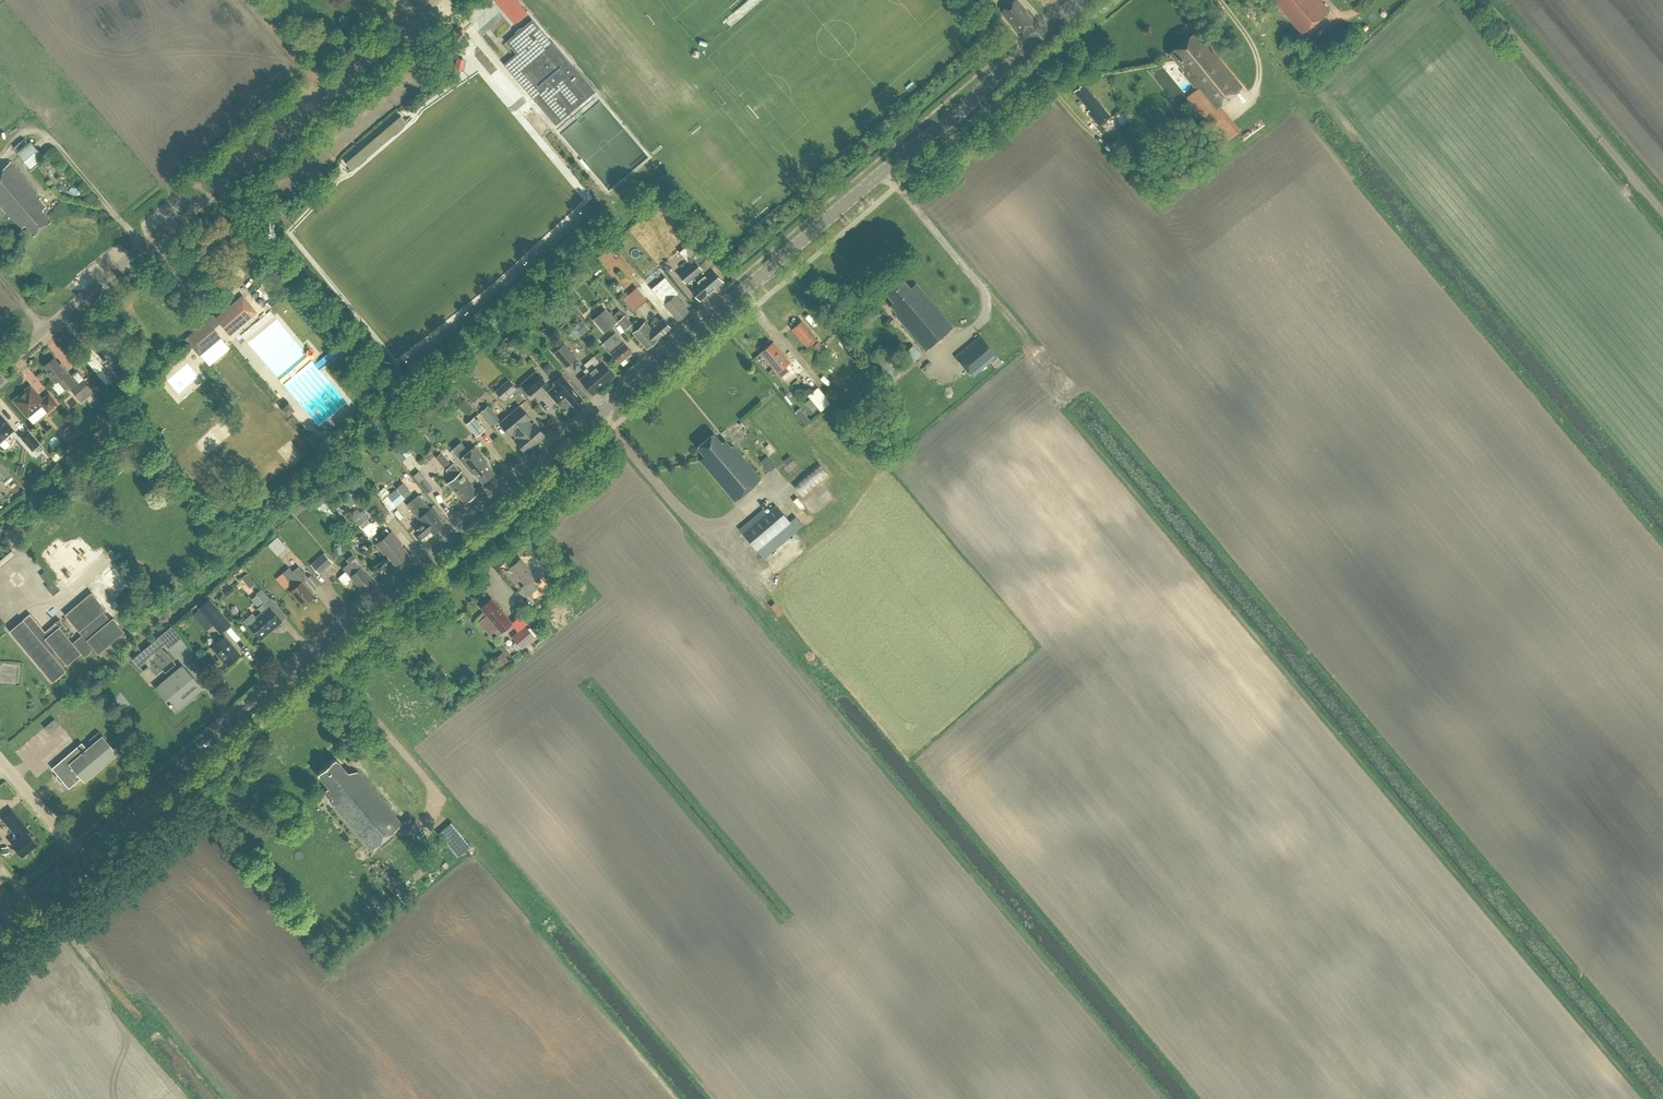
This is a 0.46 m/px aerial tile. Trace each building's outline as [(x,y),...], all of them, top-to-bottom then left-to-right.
[(517,21),(527,13),(516,0),(499,0),(517,21)] [(1019,32),(1033,21),(1025,11),(1026,10),(1018,0),(1014,0),(1000,12),(1010,24),(1012,23),(1019,32)] [(1303,34),(1330,10),(1321,0),(1274,0),(1303,34)] [(556,124),(587,98),(570,78),(573,76),(569,71),(574,67),(553,43),(552,43),(532,19),(523,27),(520,28),(518,30),(516,31),(515,32),(515,34),(506,41),(517,53),(513,56),(541,88),(532,96),(556,124)] [(1182,72),(1213,110),(1243,86),(1197,30),(1169,53),(1183,70),(1182,72)] [(1074,91),(1089,109),(1084,113),(1098,131),(1112,119),(1083,83),(1074,91)] [(1111,98),(1121,98),(1121,90),(1111,90),(1111,98)] [(1139,145),(1125,130),(1117,137),(1130,153),(1139,145)] [(17,154),(30,169),(43,156),(31,142),(17,154)] [(38,165),(45,171),(50,167),(44,160),(38,165)] [(6,212),(20,228),(26,224),(34,234),(51,220),(42,210),(46,206),(40,198),(41,197),(11,161),(0,170),(0,217),(6,212)] [(247,250),(243,254),(251,264),(255,261),(247,250)] [(696,273),(711,291),(722,282),(704,260),(699,265),(701,268),(696,273)] [(678,275),(700,300),(711,291),(696,273),(701,268),(699,265),(695,261),(678,275)] [(665,277),(651,288),(660,299),(678,320),(688,311),(675,295),(678,293),(665,277)] [(894,301),(890,305),(896,312),(895,314),(925,350),(953,327),(916,283),(910,287),(901,277),(885,291),(894,301)] [(647,299),(636,287),(622,300),(633,312),(647,299)] [(191,333),(203,347),(218,334),(214,329),(221,324),(230,334),(257,312),(244,297),(241,297),(216,317),(214,314),(207,314),(206,320),(191,333)] [(616,321),(605,308),(598,314),(610,327),(616,321)] [(662,317),(650,328),(649,327),(650,325),(647,323),(645,323),(644,321),(640,325),(636,319),(632,322),(625,313),(617,320),(624,329),(627,326),(646,348),(670,327),(662,317)] [(791,328),(807,347),(817,339),(801,320),(791,328)] [(631,351),(623,341),(623,342),(615,331),(602,342),(611,352),(619,362),(631,351)] [(955,356),(972,376),(997,355),(980,335),(955,356)] [(818,341),(810,348),(817,356),(825,349),(818,341)] [(770,344),(760,352),(776,372),(781,378),(790,371),(785,365),(789,361),(776,345),(773,347),(770,344)] [(555,354),(567,367),(577,359),(566,345),(555,354)] [(911,361),(920,354),(913,345),(904,352),(911,361)] [(85,357),(108,386),(115,380),(92,351),(85,357)] [(129,365),(134,361),(126,352),(122,356),(129,365)] [(55,383),(60,379),(67,387),(70,384),(73,388),(72,389),(79,398),(90,388),(83,379),(78,384),(75,380),(68,371),(66,372),(54,357),(44,366),(49,372),(47,373),(55,383)] [(581,380),(593,394),(615,376),(603,362),(581,380)] [(521,384),(530,394),(545,381),(536,371),(521,384)] [(565,396),(573,406),(582,398),(562,375),(553,382),(555,385),(547,391),(557,403),(565,396)] [(496,392),(504,400),(517,389),(510,380),(496,392)] [(42,399),(30,385),(13,400),(28,417),(42,405),(48,412),(58,403),(49,393),(42,399)] [(819,387),(808,395),(820,410),(831,402),(819,387)] [(471,408),(463,399),(457,404),(463,410),(462,411),(464,414),(471,408)] [(501,418),(489,404),(482,411),(493,425),(501,418)] [(509,413),(535,443),(544,435),(533,422),(531,424),(528,420),(530,418),(519,405),(509,413)] [(805,425),(810,421),(799,408),(794,412),(805,425)] [(0,413),(0,441),(14,429),(0,413)] [(514,439),(525,452),(535,443),(509,413),(499,422),(510,435),(512,433),(516,437),(514,439)] [(474,418),(466,424),(475,435),(483,429),(474,418)] [(20,434),(33,450),(41,443),(28,427),(20,434)] [(311,433),(306,437),(313,445),(318,441),(320,439),(313,431),(311,433)] [(699,460),(734,500),(762,477),(759,474),(758,475),(733,445),(731,447),(725,440),(721,442),(713,433),(697,446),(705,455),(699,460)] [(453,449),(460,457),(460,458),(472,473),(475,473),(482,481),(493,472),(486,463),(487,460),(474,445),(468,451),(460,442),(453,449)] [(402,446),(396,450),(404,460),(409,455),(402,446)] [(441,453),(436,457),(440,462),(445,458),(441,453)] [(768,471),(775,465),(766,454),(759,461),(768,471)] [(446,469),(453,477),(448,482),(465,502),(477,492),(471,485),(473,484),(461,470),(461,471),(454,462),(446,469)] [(826,477),(815,464),(789,486),(800,500),(826,477)] [(17,474),(24,475),(26,466),(18,465),(17,474)] [(419,471),(413,476),(419,484),(425,479),(419,471)] [(394,488),(381,499),(390,509),(403,498),(394,488)] [(434,513),(436,511),(432,506),(430,508),(419,494),(407,504),(418,518),(420,516),(423,521),(414,527),(422,537),(430,530),(433,533),(443,524),(434,513)] [(352,518),(365,524),(371,511),(359,505),(352,518)] [(776,505),(742,534),(763,558),(796,530),(776,505)] [(371,522),(361,530),(366,536),(376,528),(371,522)] [(386,555),(387,554),(395,564),(408,553),(400,543),(401,542),(390,529),(375,542),(386,555)] [(268,545),(273,551),(282,542),(277,536),(268,545)] [(310,564),(318,572),(331,561),(323,553),(310,564)] [(342,567),(363,592),(374,583),(360,567),(363,565),(352,553),(346,559),(349,562),(342,567)] [(535,575),(520,558),(510,567),(525,584),(521,587),(529,595),(538,587),(531,579),(535,575)] [(295,586),(291,591),(303,604),(314,595),(303,581),(308,577),(299,566),(287,576),(295,586)] [(60,589),(44,571),(40,575),(48,584),(46,586),(53,595),(60,589)] [(264,604),(270,599),(261,588),(255,593),(264,604)] [(10,630),(52,681),(66,670),(64,667),(81,652),(85,656),(94,649),(98,653),(124,631),(113,617),(110,620),(103,611),(105,609),(91,592),(65,614),(82,635),(71,643),(61,631),(66,626),(59,619),(45,631),(30,613),(10,630)] [(199,607),(220,632),(231,623),(210,598),(199,607)] [(494,623),(500,631),(511,622),(504,614),(505,614),(491,598),(480,607),(494,623)] [(248,623),(261,638),(281,621),(269,606),(257,616),(253,611),(245,619),(248,623)] [(513,636),(523,648),(536,637),(526,624),(513,636)] [(171,626),(133,658),(139,665),(165,643),(168,647),(180,637),(171,626)] [(225,635),(212,646),(227,665),(241,654),(225,635)] [(200,687),(183,667),(158,688),(175,708),(200,687)] [(44,727),(49,733),(59,724),(55,718),(44,727)] [(82,743),(52,768),(69,787),(82,776),(85,780),(117,753),(102,736),(87,749),(82,743)] [(329,787),(326,789),(333,797),(332,799),(335,803),(334,804),(372,849),(402,823),(357,771),(347,772),(336,758),(318,773),(329,787)] [(13,843),(22,854),(36,843),(27,832),(29,830),(11,809),(2,817),(19,838),(13,843)] [(396,893),(399,897),(406,891),(402,888),(396,893)]
